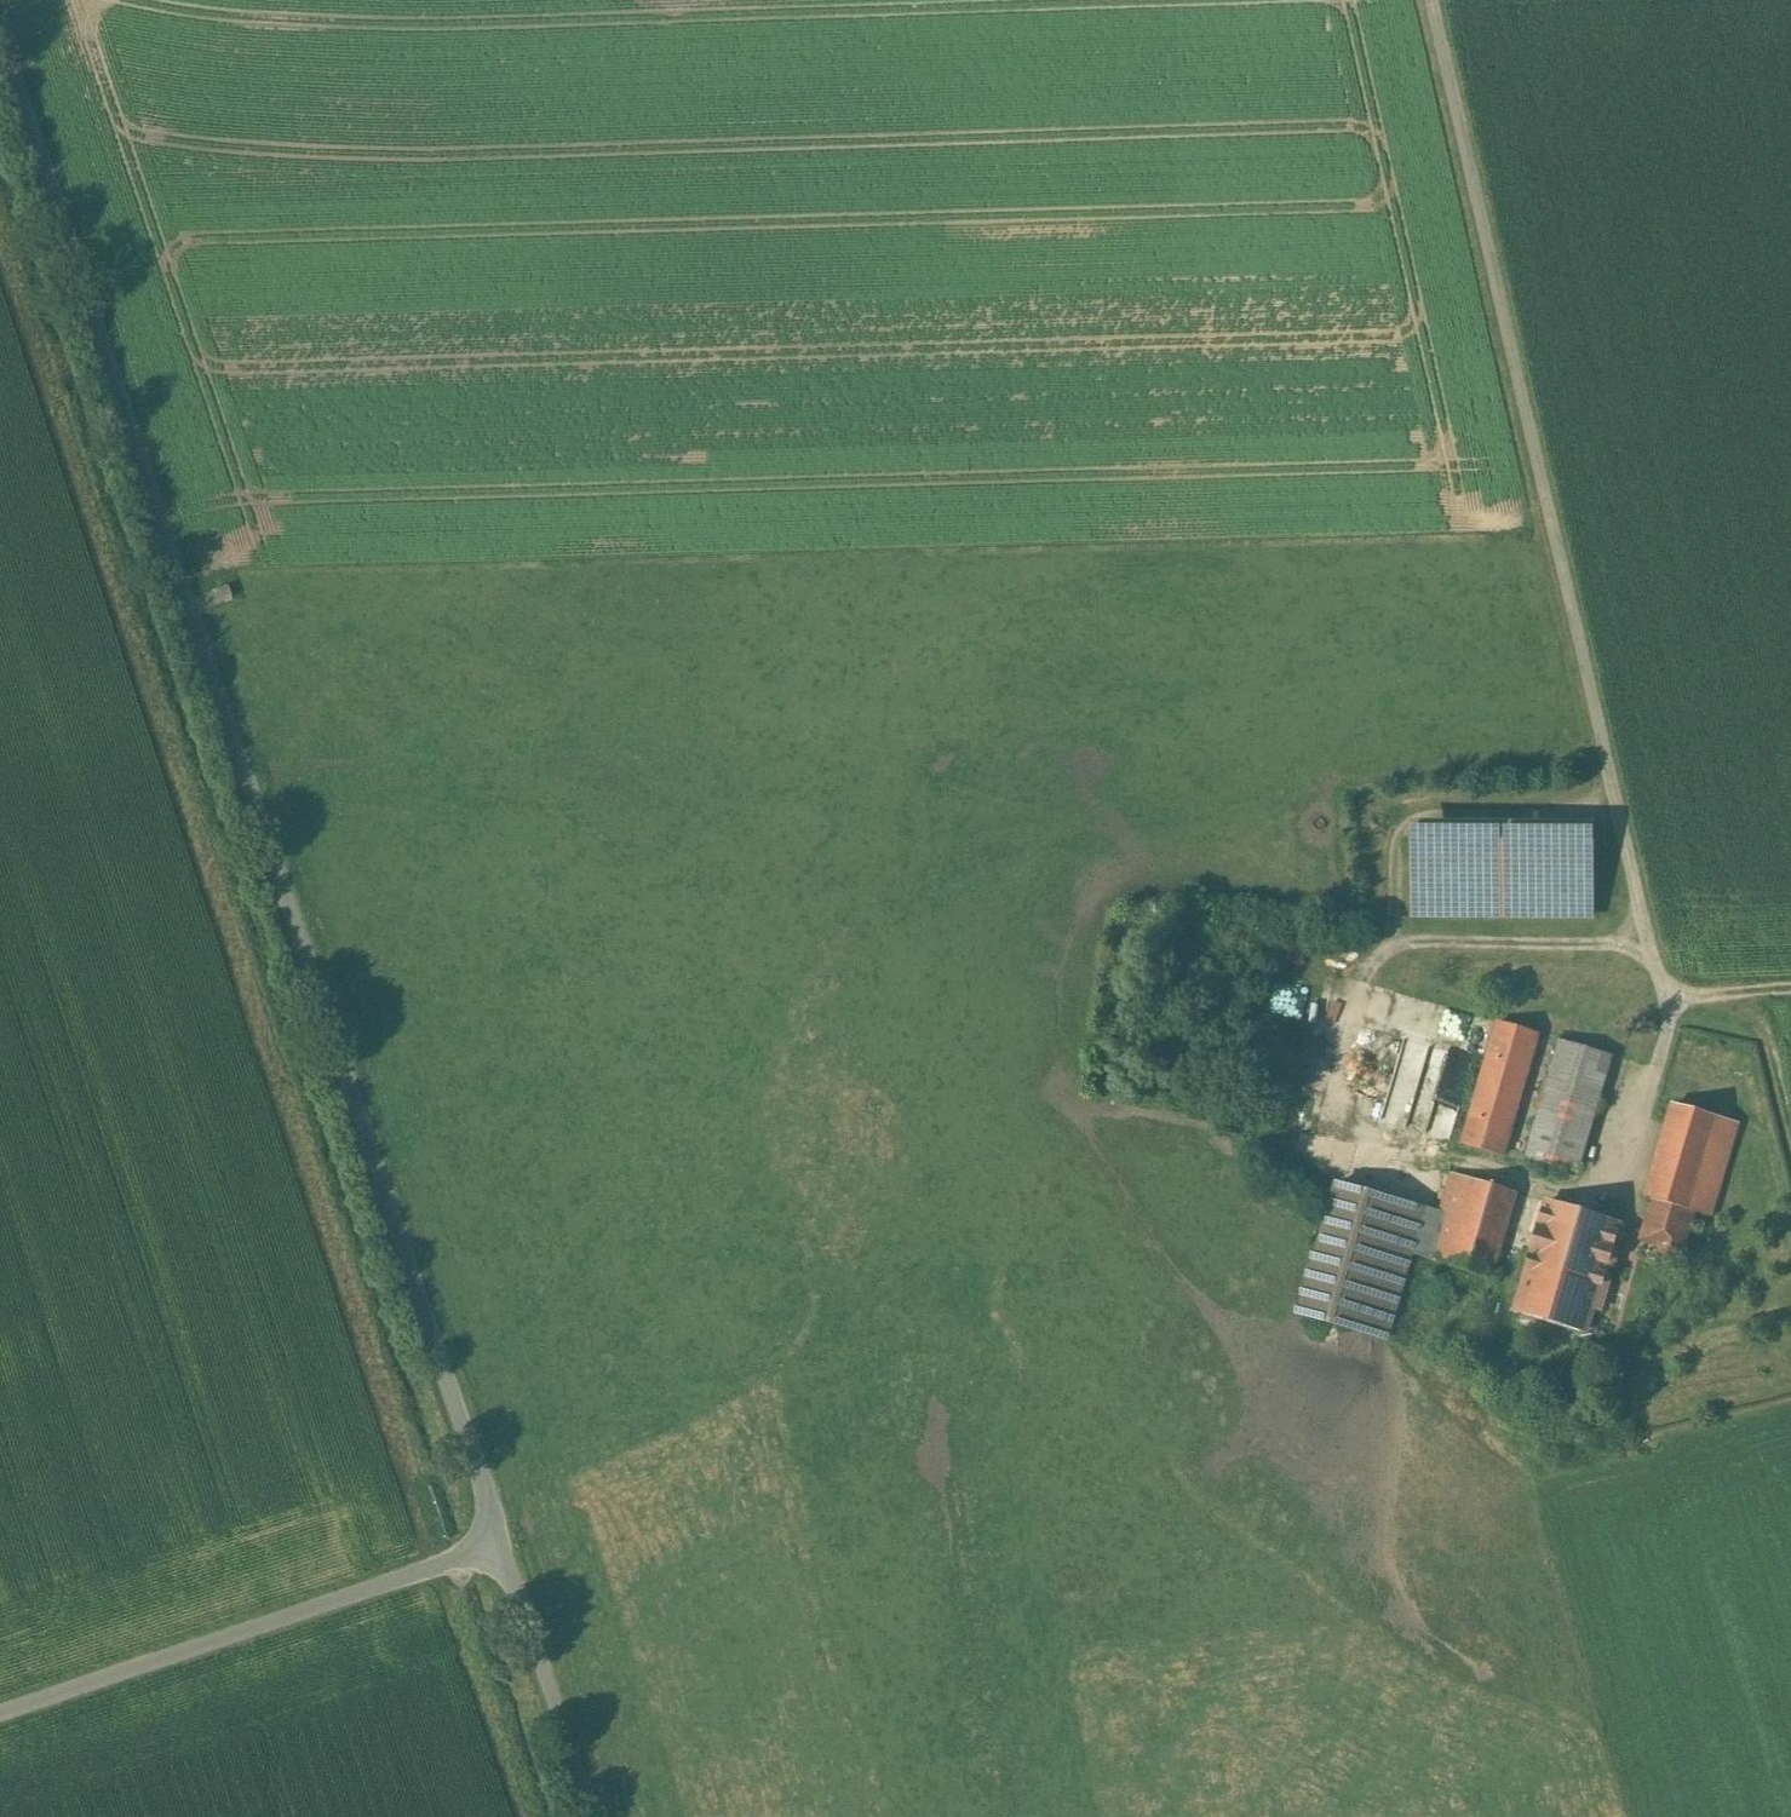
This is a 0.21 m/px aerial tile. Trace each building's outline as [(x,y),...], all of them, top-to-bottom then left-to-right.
[(1589,831),(1412,830),(1412,919),(1588,920),(1589,831)] [(1538,1031),(1501,1019),(1463,1144),(1501,1153),(1538,1031)] [(1393,1082),(1390,1092),(1414,1100),(1431,1043),(1377,1027),(1363,1073),(1393,1082)] [(1610,1052),(1562,1038),(1523,1157),(1575,1171),(1610,1052)] [(1739,1121),(1674,1103),(1645,1197),(1655,1199),(1644,1232),(1683,1243),(1693,1211),(1709,1216),(1739,1121)] [(1498,1249),(1529,1258),(1535,1239),(1503,1229),(1516,1191),(1474,1180),(1447,1263),(1489,1275),(1498,1249)] [(1423,1207),(1338,1182),(1300,1315),(1387,1338),(1423,1207)] [(1546,1202),(1535,1239),(1529,1258),(1516,1305),(1587,1327),(1618,1224),(1546,1202)]
